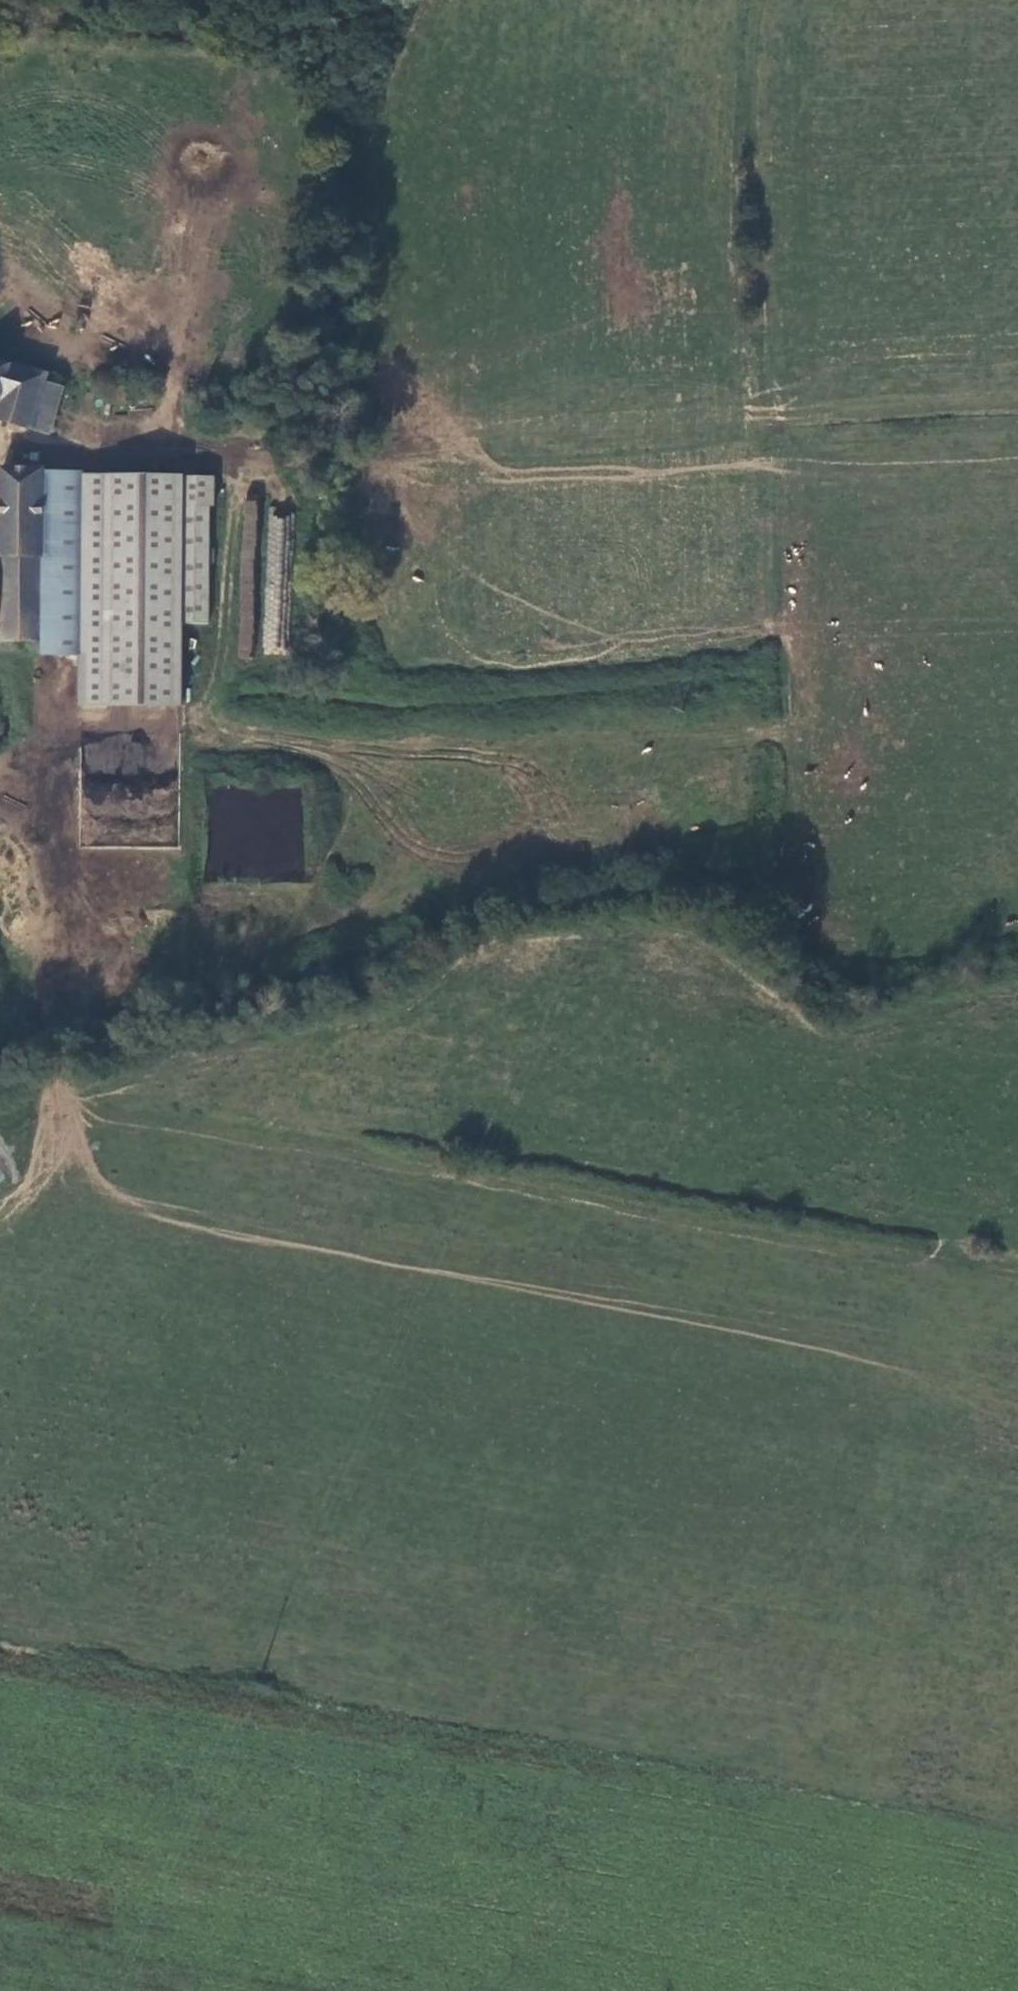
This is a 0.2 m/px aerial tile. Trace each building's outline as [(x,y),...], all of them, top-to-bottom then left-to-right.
[(43,368),(0,356),(0,417),(25,425),(26,423),(34,398),(51,403),(57,383),(40,378),(43,368)] [(44,428),(51,403),(34,398),(26,423),(44,428)] [(35,636),(40,636),(40,549),(40,471),(40,462),(0,461),(0,636),(35,636)] [(177,472),(78,471),(78,549),(40,549),(40,636),(35,636),(35,648),(71,649),(71,696),(174,698),(175,621),(177,475),(177,472)] [(78,471),(40,471),(40,549),(78,549),(78,471)] [(177,475),(175,621),(201,622),(202,506),(206,506),(207,475),(177,475)]
